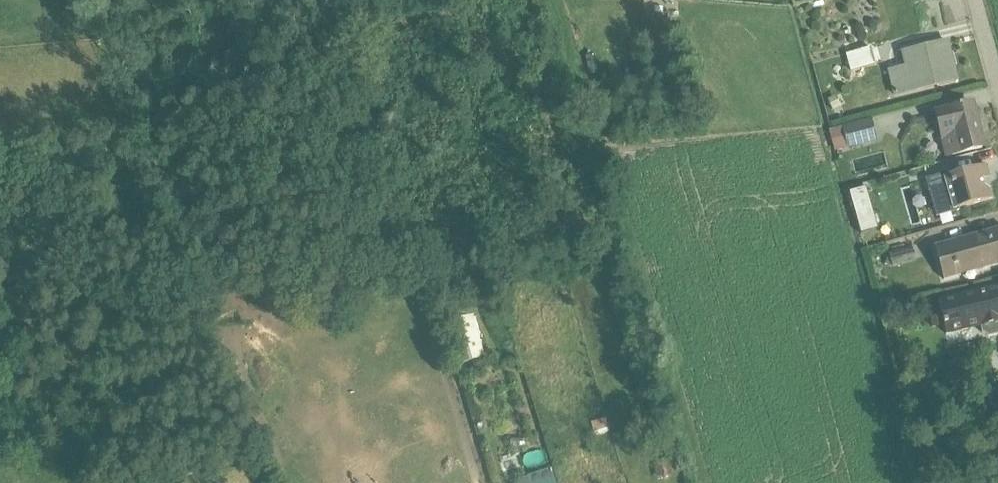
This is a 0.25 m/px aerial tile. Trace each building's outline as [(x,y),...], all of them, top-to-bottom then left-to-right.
[(892,92),(893,96),(900,95),(956,81),(946,42),(900,53),(903,66),(887,70),(892,92)] [(845,54),(850,71),(875,64),(871,48),(845,54)] [(842,107),(837,96),(827,100),(832,111),(842,107)] [(945,158),(982,149),(971,105),(934,114),(945,158)] [(829,130),(835,152),(877,141),(871,117),(842,126),(842,127),(829,130)] [(983,151),(966,155),(968,167),(986,163),(983,151)] [(936,218),(959,211),(958,209),(992,200),(989,191),(983,187),(982,180),(989,178),(986,166),(949,176),(948,173),(925,179),(936,218)] [(19,238),(17,228),(0,230),(0,241),(19,238)] [(934,248),(943,281),(997,265),(997,229),(934,248)] [(914,244),(889,251),(892,262),(917,255),(914,244)] [(938,300),(940,309),(928,312),(932,329),(944,326),(947,336),(980,328),(982,333),(988,337),(997,335),(997,285),(938,300)] [(467,298),(443,305),(460,366),(485,358),(467,298)] [(987,393),(991,409),(997,408),(997,390),(987,393)] [(591,423),(595,437),(610,433),(606,419),(604,419),(601,409),(592,412),(595,422),(591,423)] [(527,451),(530,468),(550,464),(547,447),(527,451)] [(669,461),(653,465),(657,481),(672,477),(669,461)] [(527,478),(529,482),(554,482),(551,471),(527,478)]
